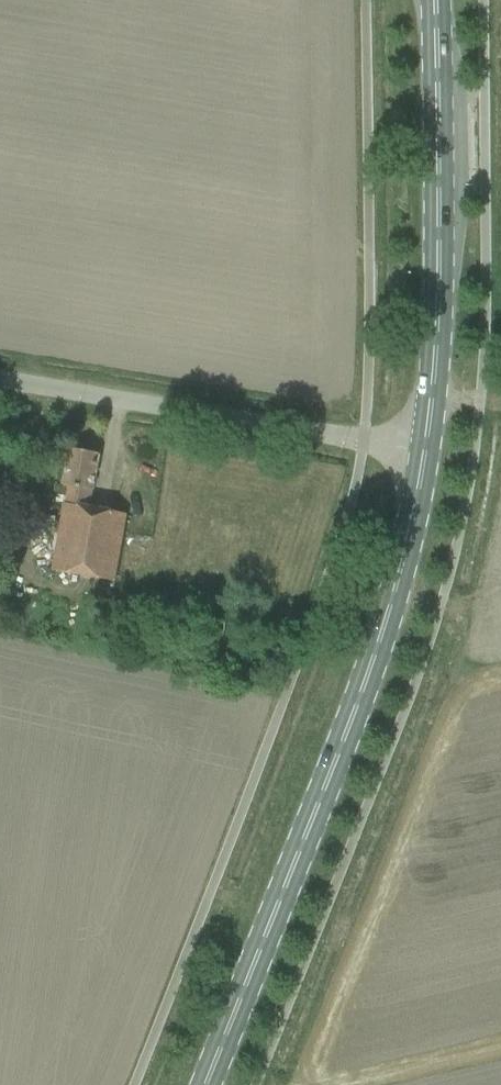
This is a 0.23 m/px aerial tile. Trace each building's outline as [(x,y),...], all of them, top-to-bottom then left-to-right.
[(70,449),(66,471),(63,486),(67,487),(52,571),(114,582),(122,536),(126,515),(89,508),(98,454),(70,449)]
